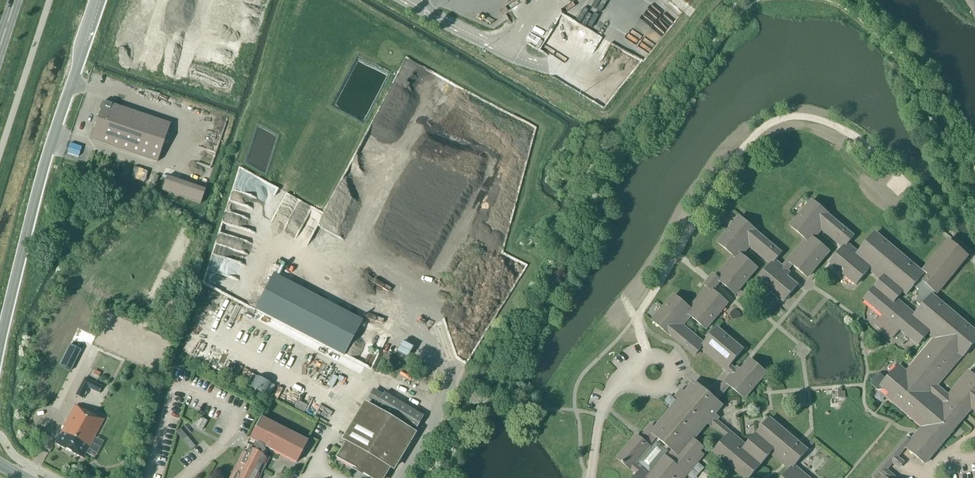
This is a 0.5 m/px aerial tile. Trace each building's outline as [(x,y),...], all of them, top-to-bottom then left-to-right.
[(158,162),(171,124),(104,101),(91,139),(158,162)] [(134,165),(130,176),(145,181),(148,170),(134,165)] [(200,204),(205,190),(167,177),(162,191),(200,204)] [(963,356),(974,343),(974,332),(932,296),(935,292),(937,293),(968,256),(949,241),(922,273),(875,233),(859,253),(848,244),(853,237),(827,215),(828,214),(812,201),(791,226),(806,239),(783,267),(775,260),(781,254),(755,232),(756,231),(740,217),(718,243),(734,256),(716,277),(713,275),(705,285),(707,287),(689,308),(674,295),(653,321),(668,334),(669,333),(695,355),(701,349),(731,374),(712,397),(695,382),(685,394),(681,390),(678,393),(676,396),(680,400),(655,429),(651,426),(640,438),(637,436),(618,459),(630,469),(631,469),(638,474),(635,477),(684,477),(703,455),(699,452),(703,448),(693,440),(707,423),(711,426),(713,425),(727,437),(714,452),(745,477),(750,477),(770,453),(790,470),(783,477),(809,477),(794,466),(807,451),(770,419),(747,446),(717,420),(719,418),(715,414),(722,405),(717,401),(729,386),(744,398),(766,373),(750,360),(741,371),(737,367),(735,369),(730,365),(743,350),(717,328),(704,344),(683,325),(691,316),(706,329),(727,303),(712,291),(720,281),(735,294),(757,268),(742,256),(749,247),(771,265),(758,280),(784,301),(797,286),(786,277),(790,272),(787,270),(792,265),(807,277),(829,252),(814,239),(822,230),(843,248),(830,263),(856,285),(869,270),(881,280),(865,299),(883,314),(874,325),(892,339),(900,329),(919,344),(928,333),(938,342),(911,375),(899,365),(887,379),(881,374),(876,375),(871,381),(871,385),(877,391),(882,390),(884,388),(925,423),(910,441),(906,438),(873,477),(874,477),(896,477),(887,470),(893,463),(897,466),(902,461),(898,457),(906,447),(925,464),(972,408),(974,411),(974,376),(969,371),(948,396),(937,386),(963,356)] [(359,327),(271,282),(256,310),(344,356),(359,327)] [(99,394),(102,387),(85,378),(76,396),(82,399),(88,388),(99,394)] [(846,389),(834,389),(834,398),(846,397),(846,389)] [(298,399),(300,396),(290,391),(285,401),(305,411),(308,404),(298,399)] [(424,417),(384,393),(374,411),(365,405),(344,440),(348,442),(337,460),(337,459),(336,460),(360,474),(361,472),(371,477),(382,477),(389,467),(393,469),(424,417)] [(83,410),(75,406),(55,444),(83,459),(104,420),(84,409),(83,410)] [(208,421),(200,417),(199,421),(197,420),(194,425),(196,426),(196,427),(203,431),(208,421)] [(269,458),(261,454),(262,453),(263,453),(264,453),(265,452),(265,451),(265,450),(265,449),(264,449),(265,447),(296,463),(307,441),(261,418),(250,439),(255,442),(251,449),(249,448),(246,453),(244,452),(230,477),(259,477),(269,458)] [(191,451),(195,447),(181,429),(176,433),(191,451)]
